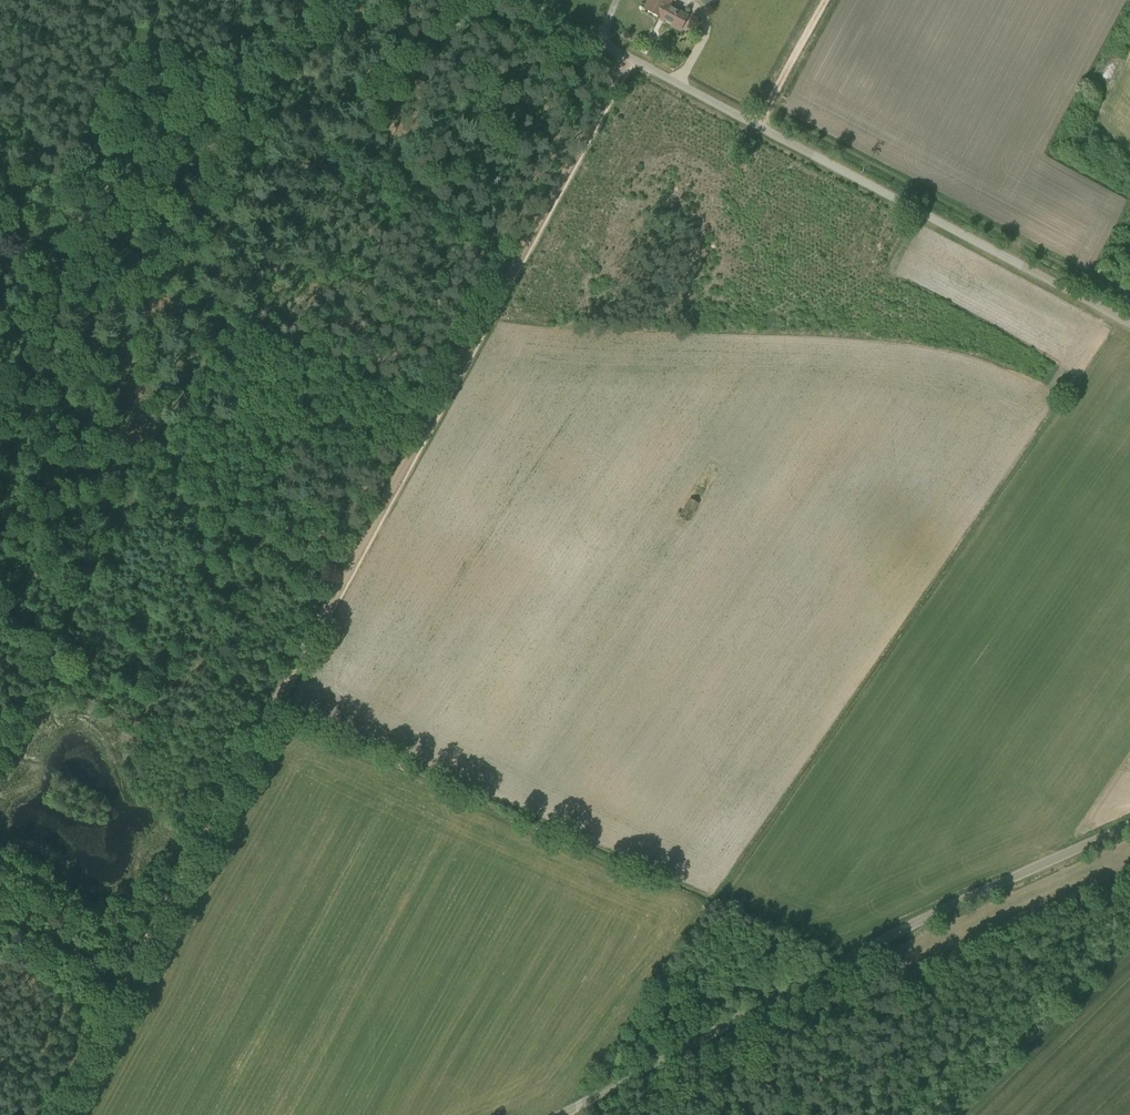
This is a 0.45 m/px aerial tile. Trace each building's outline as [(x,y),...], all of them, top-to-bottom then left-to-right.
[(644,9),(672,24),(671,26),(679,31),(688,16),(669,5),(672,0),(649,0),(644,9)] [(690,498),(680,516),(689,521),(699,503),(690,498)] [(145,970),(136,986),(144,990),(152,975),(145,970)]
